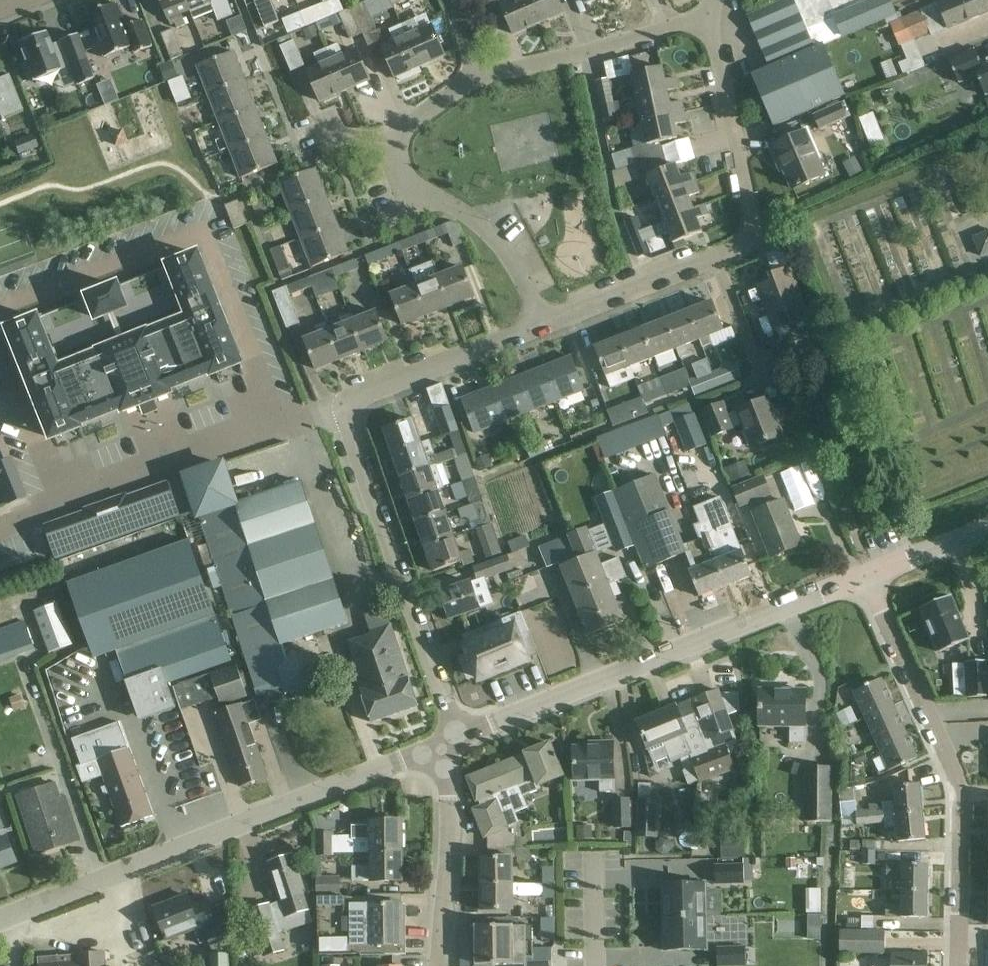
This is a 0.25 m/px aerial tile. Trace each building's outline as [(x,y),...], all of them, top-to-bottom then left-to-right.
[(176,28),(185,25),(180,14),(189,10),(185,0),(161,0),(167,16),(166,16),(170,25),(174,24),(176,28)] [(218,21),(233,15),(227,0),(185,0),(189,10),(193,19),(214,11),(218,21)] [(254,2),(263,27),(279,21),(271,0),(258,0),(254,2)] [(364,2),(369,13),(371,18),(394,8),(393,6),(390,0),(369,0),(364,2)] [(513,34),(538,23),(528,0),(509,0),(501,3),(500,0),(485,0),(484,1),(495,26),(508,21),(513,34)] [(538,23),(563,13),(558,0),(528,0),(538,23)] [(772,74),(803,58),(825,48),(824,44),(841,37),(842,38),(896,15),(890,0),(783,0),(748,15),(769,66),(772,74)] [(903,74),(925,65),(914,40),(931,33),(932,35),(987,12),(987,0),(945,0),(942,1),(889,23),(899,46),(901,45),(906,59),(898,63),(903,74)] [(364,2),(351,7),(362,34),(370,52),(381,47),(388,62),(395,78),(396,77),(402,81),(410,78),(413,70),(420,67),(407,38),(406,36),(407,36),(402,25),(390,31),(392,36),(394,41),(383,46),(369,13),(364,2)] [(116,4),(87,15),(104,58),(132,46),(135,54),(152,47),(141,21),(125,27),(116,4)] [(362,34),(351,7),(339,12),(350,39),(362,34)] [(420,67),(445,56),(431,25),(419,31),(414,20),(402,25),(407,36),(406,36),(420,67)] [(182,55),(172,28),(161,33),(171,59),(182,55)] [(44,32),(17,43),(25,64),(21,66),(27,81),(31,79),(32,81),(59,71),(58,69),(68,65),(76,86),(93,79),(76,34),(58,41),(61,46),(51,50),(44,32)] [(277,39),(290,71),(303,66),(293,40),(291,40),(288,34),(285,35),(277,39)] [(326,47),(345,90),(369,79),(356,49),(343,55),(337,42),(326,47)] [(307,71),(320,101),(345,90),(326,47),(313,54),(319,66),(307,71)] [(751,74),(773,126),(845,95),(825,48),(803,58),(772,74),(769,66),(751,74)] [(949,61),(959,83),(977,75),(985,95),(987,94),(987,60),(980,63),(975,50),(949,61)] [(197,65),(208,94),(244,79),(233,51),(197,65)] [(172,60),(160,65),(166,81),(179,76),(172,60)] [(621,88),(623,100),(636,97),(667,91),(679,89),(677,78),(665,80),(662,67),(631,73),(634,85),(621,88)] [(1,118),(22,110),(8,75),(0,78),(0,116),(1,118)] [(594,81),(600,105),(614,102),(609,78),(594,81)] [(208,94),(219,121),(255,107),(244,79),(208,94)] [(636,97),(641,121),(684,112),(681,101),(670,104),(667,91),(636,97)] [(600,105),(603,118),(616,116),(616,115),(622,114),(619,101),(614,102),(600,105)] [(840,102),(812,115),(818,130),(847,117),(840,102)] [(219,121),(229,149),(266,135),(255,107),(219,121)] [(630,148),(635,163),(664,154),(660,142),(677,138),(674,125),(686,122),(684,112),(641,121),(646,143),(630,148)] [(880,127),(865,133),(871,147),(885,141),(880,127)] [(779,160),(792,189),(824,175),(805,131),(769,146),(776,161),(779,160)] [(33,134),(14,141),(18,154),(38,146),(33,134)] [(277,163),(266,135),(229,149),(241,177),(277,163)] [(647,177),(655,198),(696,183),(692,173),(680,177),(675,164),(668,167),(664,154),(635,163),(640,179),(647,177)] [(279,182),(290,210),(326,196),(315,168),(279,182)] [(655,198),(663,220),(693,208),(688,197),(699,193),(696,183),(655,198)] [(290,210),(301,238),(336,224),(326,196),(290,210)] [(262,198),(252,202),(259,222),(270,218),(262,198)] [(238,200),(225,205),(234,228),(247,223),(238,200)] [(630,233),(639,257),(651,252),(646,240),(668,233),(673,243),(702,232),(697,219),(708,215),(704,204),(693,208),(663,220),(664,222),(642,230),(642,228),(630,233)] [(637,217),(625,221),(630,233),(642,228),(637,217)] [(448,233),(453,247),(465,242),(458,224),(452,221),(422,233),(425,242),(448,233)] [(348,252),(336,224),(301,238),(312,266),(348,252)] [(972,236),(980,257),(987,254),(987,230),(972,236)] [(398,242),(402,251),(425,242),(422,233),(398,242)] [(375,251),(378,260),(402,251),(398,242),(375,251)] [(122,408),(123,411),(171,393),(169,390),(211,373),(212,375),(241,363),(198,254),(170,265),(170,267),(119,286),(119,285),(89,296),(90,298),(39,317),(38,316),(9,327),(51,437),(81,426),(80,424),(122,408)] [(331,268),(335,277),(339,275),(358,268),(355,259),(331,268)] [(409,270),(411,274),(427,315),(450,306),(438,276),(433,261),(409,270)] [(288,264),(278,267),(282,279),(292,275),(288,264)] [(438,276),(450,306),(474,296),(463,266),(439,276),(438,276)] [(759,319),(764,335),(809,317),(790,266),(769,274),(771,279),(756,285),(757,288),(748,292),(749,295),(741,298),(744,306),(761,300),(767,316),(759,319)] [(308,277),(311,286),(335,277),(331,268),(308,277)] [(402,324),(427,315),(411,274),(398,279),(403,290),(391,294),(402,324)] [(279,311),(286,328),(299,323),(288,295),(311,286),(308,277),(272,291),(279,311)] [(699,340),(702,347),(712,344),(709,336),(723,330),(712,301),(688,310),(699,340)] [(675,349),(679,358),(689,354),(685,345),(699,340),(688,310),(665,319),(676,349),(675,349)] [(363,350),(387,341),(376,311),(353,320),(350,313),(349,314),(352,320),(363,350)] [(363,350),(352,320),(349,314),(340,317),(342,324),(329,329),(326,322),(326,323),(328,330),(340,359),(363,350)] [(642,328),(653,358),(675,349),(676,349),(665,319),(642,328)] [(340,359),(328,330),(326,323),(315,327),(318,334),(304,339),(316,369),(340,359)] [(630,367),(632,373),(641,370),(639,363),(653,358),(642,328),(619,337),(630,367)] [(603,372),(610,388),(621,383),(616,372),(630,367),(619,337),(595,347),(604,372),(603,372)] [(783,354),(773,358),(777,368),(787,365),(783,354)] [(571,356),(543,367),(556,401),(584,390),(571,356)] [(712,372),(717,386),(741,377),(735,363),(712,372)] [(543,367),(516,377),(529,411),(556,401),(543,367)] [(717,386),(712,372),(689,381),(690,385),(694,395),(717,386)] [(667,394),(690,385),(689,381),(687,376),(664,385),(666,390),(667,394)] [(516,377),(489,388),(502,422),(529,411),(516,377)] [(440,410),(448,433),(458,429),(442,385),(429,390),(436,412),(440,410)] [(615,402),(639,396),(636,385),(612,391),(615,402)] [(666,390),(664,385),(641,394),(643,399),(644,403),(667,394),(666,390)] [(461,399),(474,432),(502,422),(489,388),(461,399)] [(742,423),(752,448),(782,436),(767,396),(736,408),(737,410),(729,413),(724,401),(701,410),(711,437),(734,428),(734,427),(742,423)] [(648,412),(644,403),(643,399),(608,413),(613,425),(648,412)] [(671,411),(658,416),(662,426),(674,421),(671,411)] [(693,413),(674,421),(686,450),(705,443),(693,413)] [(656,414),(597,437),(604,457),(664,434),(656,414)] [(413,419),(384,429),(392,452),(421,442),(413,419)] [(456,456),(457,456),(466,453),(458,429),(448,433),(456,456)] [(392,452),(400,475),(429,466),(436,463),(428,440),(421,442),(392,452)] [(453,458),(461,481),(474,476),(466,453),(457,456),(457,457),(453,458)] [(750,475),(744,460),(728,466),(733,481),(750,475)] [(185,477),(257,698),(267,694),(264,687),(282,680),(287,691),(309,695),(326,676),(316,654),(293,650),(287,657),(283,644),(348,623),(301,482),(235,503),(222,465),(185,477)] [(429,466),(400,475),(408,499),(437,489),(429,466)] [(0,479),(0,486),(7,504),(24,497),(14,473),(0,479)] [(739,507),(772,495),(764,474),(731,487),(739,507)] [(654,475),(616,491),(624,512),(629,526),(647,518),(668,510),(654,475)] [(474,476),(461,481),(469,504),(482,500),(474,476)] [(167,483),(153,487),(165,521),(179,516),(167,483)] [(153,487),(140,492),(152,526),(165,521),(153,487)] [(408,499),(416,522),(445,512),(437,490),(437,489),(408,499)] [(614,550),(636,542),(629,526),(624,512),(616,491),(615,489),(594,498),(604,524),(613,547),(614,550)] [(140,492),(126,497),(138,531),(152,526),(140,492)] [(126,494),(112,499),(125,536),(138,531),(126,497),(126,494)] [(112,499),(98,504),(111,540),(125,536),(112,499)] [(783,499),(752,512),(770,557),(801,544),(783,499)] [(478,519),(481,527),(491,523),(482,500),(469,504),(469,505),(458,509),(462,519),(470,516),(472,521),(478,519)] [(709,502),(694,508),(701,523),(725,586),(752,575),(742,550),(741,550),(727,555),(719,534),(732,529),(731,525),(724,509),(713,513),(709,502)] [(98,504),(84,509),(85,511),(97,545),(111,540),(98,504)] [(668,510),(647,518),(629,526),(636,542),(646,568),(684,552),(668,510)] [(85,511),(72,516),(84,550),(97,545),(85,511)] [(445,512),(416,522),(424,546),(453,536),(445,512)] [(72,516),(58,521),(70,555),(84,550),(72,516)] [(58,521),(45,526),(57,560),(70,555),(58,521)] [(689,571),(699,596),(725,586),(701,523),(694,526),(709,563),(689,571)] [(586,526),(568,534),(605,628),(623,621),(608,583),(626,576),(618,557),(601,564),(597,554),(613,547),(604,524),(589,531),(586,526)] [(560,567),(588,635),(605,628),(568,534),(539,546),(548,568),(560,563),(561,566),(560,567)] [(507,555),(512,567),(522,564),(518,549),(529,546),(525,535),(507,541),(511,554),(507,555)] [(470,550),(460,554),(453,536),(424,546),(433,570),(462,560),(464,567),(475,563),(470,550)] [(115,650),(138,714),(173,702),(167,682),(232,659),(216,614),(216,615),(189,539),(66,583),(93,658),(115,650)] [(439,591),(448,618),(479,607),(475,595),(487,591),(483,576),(512,567),(507,555),(472,566),(477,580),(471,581),(470,581),(439,591)] [(951,596),(921,608),(939,652),(969,640),(951,596)] [(73,645),(58,603),(34,611),(49,654),(73,645)] [(470,651),(480,677),(526,659),(517,635),(528,631),(520,611),(484,626),(489,637),(466,646),(469,652),(470,651)] [(35,649),(25,620),(0,629),(0,661),(35,649)] [(350,661),(371,721),(418,705),(391,623),(370,630),(377,653),(350,661)] [(966,662),(967,697),(987,696),(987,660),(966,662)] [(172,687),(180,709),(217,697),(220,706),(248,697),(237,665),(172,687)] [(853,690),(865,717),(893,704),(881,678),(853,690)] [(691,699),(708,743),(735,734),(727,714),(739,710),(739,692),(719,693),(718,689),(691,699)] [(789,743),(805,743),(806,690),(759,690),(759,725),(789,725),(789,743)] [(232,739),(234,742),(253,736),(248,723),(261,719),(254,699),(214,713),(224,742),(232,739)] [(677,705),(637,721),(648,749),(653,762),(669,756),(671,763),(679,759),(681,759),(686,770),(684,771),(689,785),(700,781),(735,767),(726,746),(738,741),(735,734),(708,743),(691,699),(677,705)] [(865,717),(877,743),(905,730),(893,704),(865,717)] [(98,760),(121,827),(152,816),(128,747),(127,747),(118,722),(72,739),(81,766),(98,760)] [(917,757),(905,730),(877,743),(889,770),(917,757)] [(224,742),(239,785),(266,775),(253,736),(234,742),(232,739),(224,742)] [(599,779),(600,792),(614,791),(613,742),(597,742),(598,746),(573,747),(574,780),(599,779)] [(529,755),(471,779),(478,797),(479,796),(483,805),(476,808),(486,833),(518,820),(515,811),(526,806),(522,796),(541,788),(538,782),(560,773),(548,746),(528,754),(529,755)] [(866,759),(863,751),(853,755),(857,763),(866,759)] [(832,821),(832,765),(803,765),(803,821),(832,821)] [(17,795),(36,853),(80,839),(65,795),(60,797),(55,782),(17,795)] [(840,802),(841,819),(922,811),(920,783),(893,786),(894,801),(882,802),(883,810),(856,811),(855,801),(840,802)] [(650,801),(651,785),(638,784),(636,838),(657,839),(659,801),(650,801)] [(630,827),(629,798),(614,799),(615,827),(630,827)] [(897,826),(898,841),(925,839),(922,811),(841,819),(841,825),(884,823),(884,827),(897,826)] [(316,855),(334,855),(334,852),(370,852),(402,852),(402,819),(370,820),(370,825),(351,825),(351,836),(333,835),(333,831),(315,831),(316,855)] [(747,855),(746,830),(720,831),(721,856),(747,855)] [(17,861),(8,837),(1,840),(0,836),(0,867),(17,861)] [(525,839),(516,840),(516,848),(526,847),(525,839)] [(850,849),(862,849),(875,850),(884,850),(885,841),(862,840),(862,841),(850,841),(850,849)] [(842,863),(875,864),(875,850),(862,849),(862,852),(842,851),(842,863)] [(371,880),(403,880),(402,852),(370,852),(371,866),(352,866),(352,880),(371,880)] [(293,853),(267,862),(280,901),(269,904),(269,903),(249,909),(263,955),(283,949),(278,932),(290,928),(286,916),(309,908),(304,892),(305,892),(293,853)] [(481,883),(513,883),(513,856),(480,857),(481,883)] [(901,890),(927,890),(928,863),(901,863),(886,863),(885,877),(901,877),(901,890)] [(714,865),(715,886),(744,884),(743,864),(714,865)] [(543,867),(543,882),(554,882),(554,867),(543,867)] [(315,891),(341,891),(341,876),(315,876),(315,891)] [(554,882),(543,882),(543,897),(554,897),(554,882)] [(513,883),(481,883),(481,910),(514,909),(513,883)] [(660,884),(661,916),(707,915),(706,883),(660,884)] [(806,913),(820,913),(820,890),(806,890),(806,913)] [(901,917),(927,918),(927,890),(901,890),(901,903),(885,903),(885,917),(901,917)] [(187,894),(154,907),(167,940),(195,929),(201,944),(212,939),(216,949),(238,940),(230,922),(218,927),(216,921),(207,900),(192,906),(187,894)] [(368,896),(319,897),(320,955),(360,954),(360,956),(403,955),(402,894),(368,894),(368,896)] [(707,916),(661,916),(663,953),(709,951),(707,916)] [(540,918),(541,938),(554,938),(553,917),(540,918)] [(470,925),(471,965),(498,965),(498,964),(514,963),(525,963),(525,965),(552,965),(551,948),(533,948),(532,941),(532,925),(525,925),(514,926),(514,924),(475,925),(470,925)] [(807,939),(820,939),(820,927),(807,927),(807,939)] [(840,953),(885,953),(885,929),(861,929),(861,930),(840,929),(840,953)] [(171,960),(187,954),(181,940),(166,946),(171,960)] [(746,947),(717,948),(718,965),(747,965),(746,947)] [(38,957),(39,965),(105,965),(104,952),(75,954),(38,957)] [(892,965),(927,965),(927,953),(892,953),(892,965)] [(229,956),(210,956),(210,965),(229,965),(229,956)]
